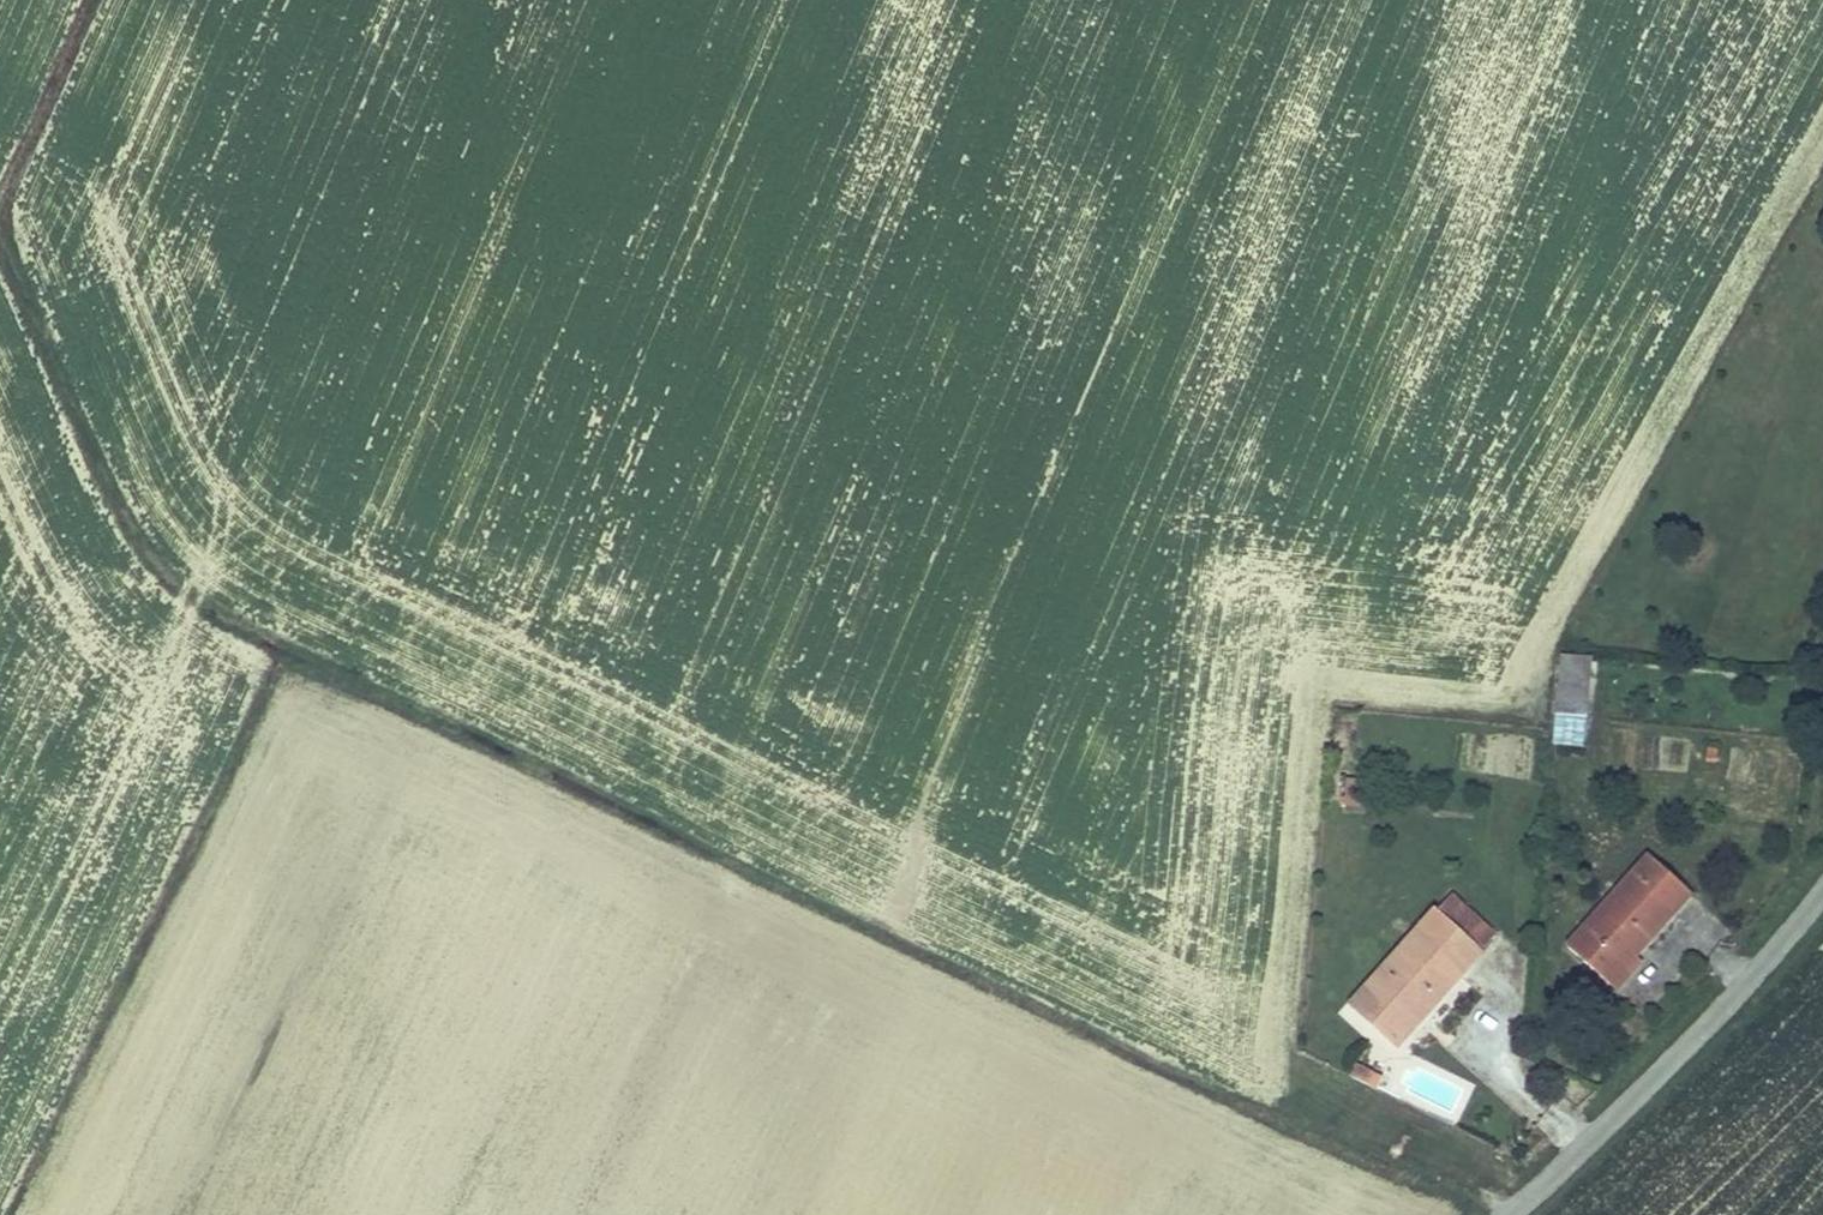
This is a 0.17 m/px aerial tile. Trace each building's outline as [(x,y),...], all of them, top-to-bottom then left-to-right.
[(1601,652),(1561,649),(1554,741),(1594,744),(1601,652)] [(1648,847),(1564,940),(1611,982),(1640,950),(1695,889),(1648,847)] [(1434,902),(1346,999),(1396,1045),(1499,932),(1452,889),(1438,905),(1434,902)] [(1640,950),(1611,982),(1619,989),(1647,957),(1640,950)] [(1374,1090),(1383,1076),(1359,1062),(1351,1075),(1374,1090)]
